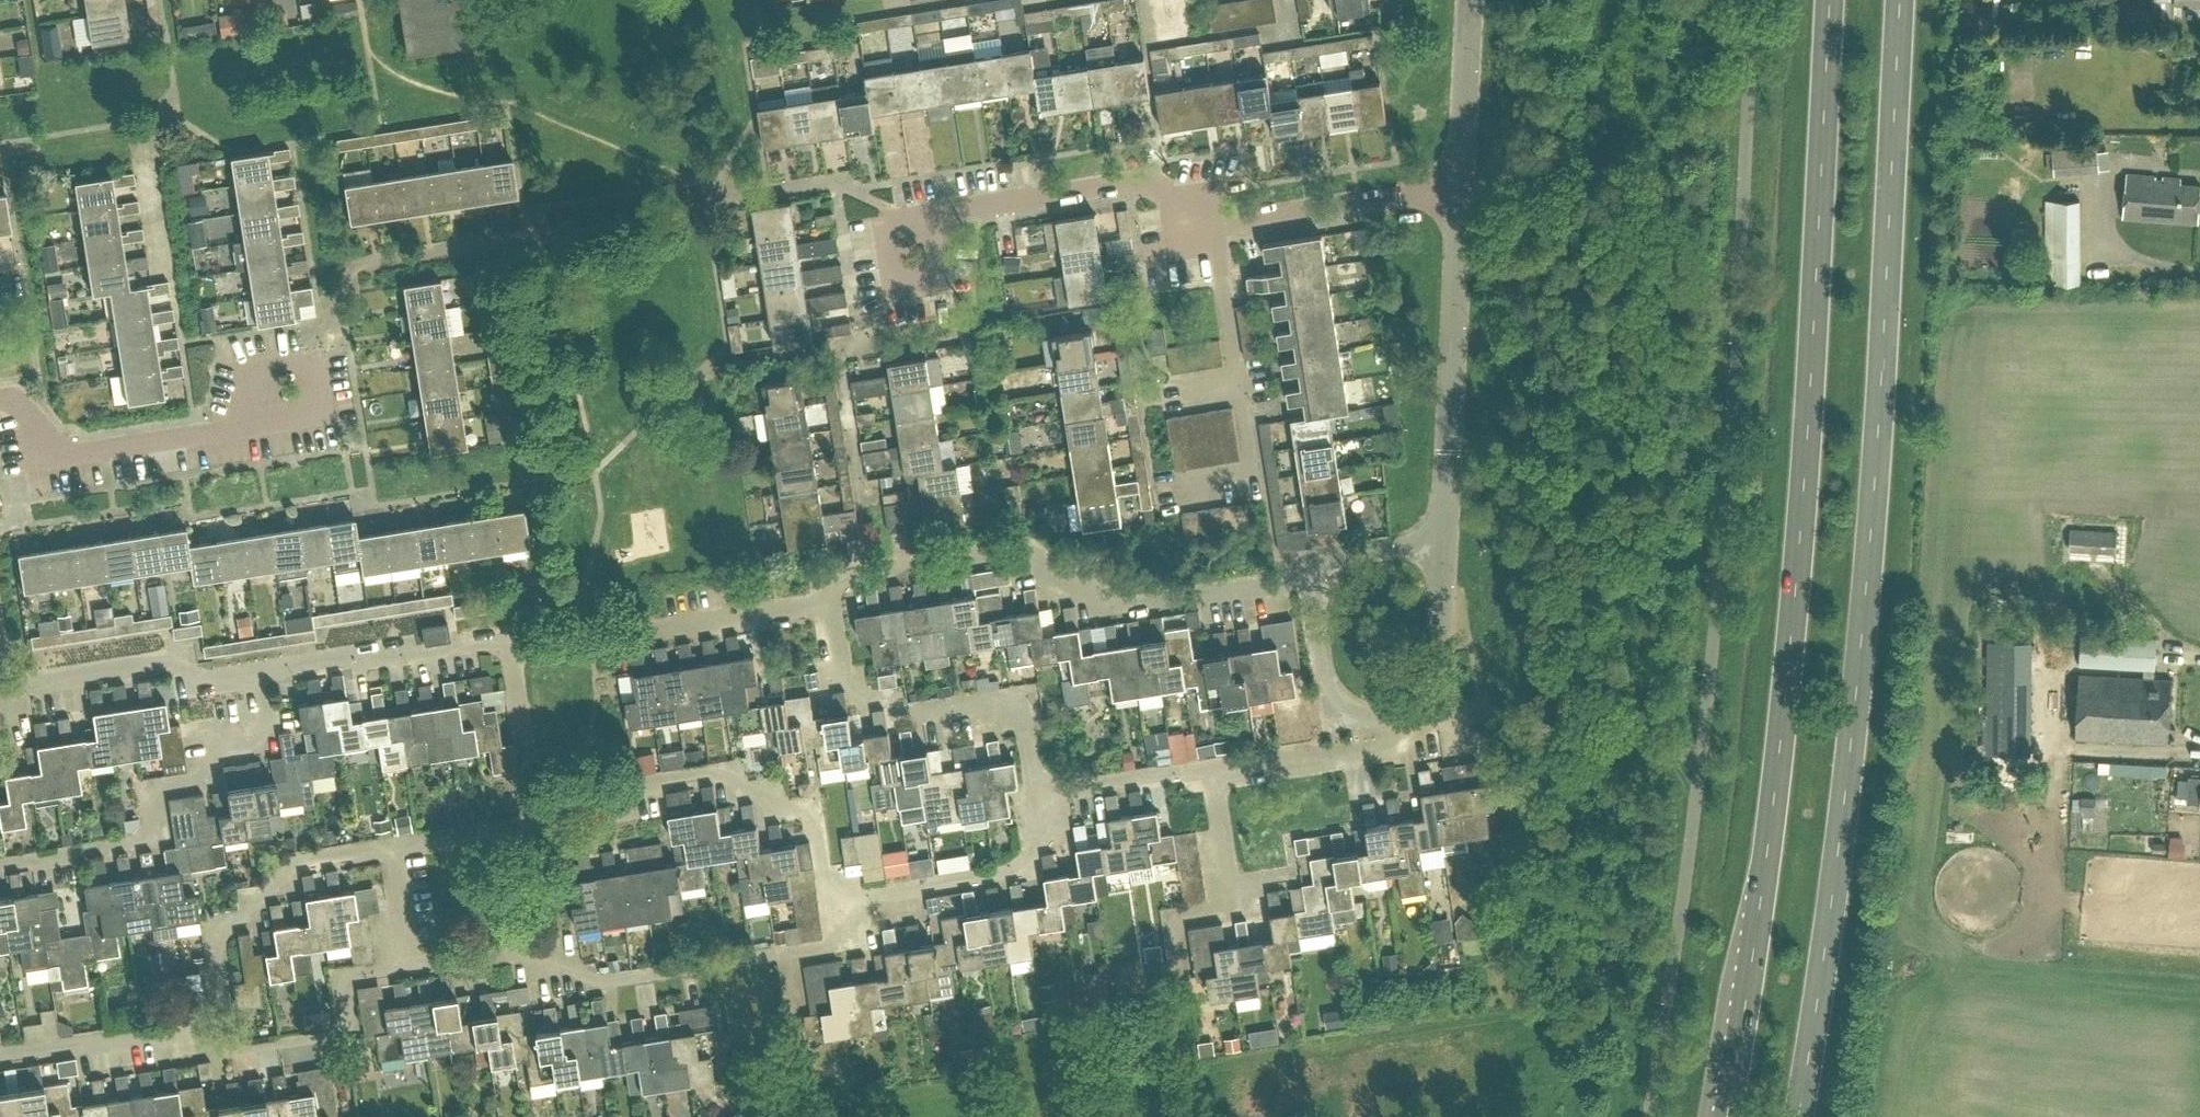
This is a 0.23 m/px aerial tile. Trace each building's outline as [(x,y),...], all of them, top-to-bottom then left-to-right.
[(125,9),(124,0),(85,0),(87,15),(125,9)] [(462,43),(458,21),(474,19),(472,0),(398,0),(406,52),(462,43)] [(777,7),(776,0),(759,0),(760,9),(777,7)] [(986,10),(984,0),(967,3),(968,13),(986,10)] [(1016,23),(1026,22),(1024,11),(1022,0),(994,0),(996,8),(1013,6),(1016,23)] [(1097,0),(1095,0),(1079,3),(1080,13),(1098,10),(1097,0)] [(1126,5),(1125,0),(1106,0),(1108,8),(1126,5)] [(1226,28),(1239,26),(1234,0),(1222,2),(1226,28)] [(1252,24),(1247,0),(1236,0),(1234,0),(1239,26),(1252,24)] [(1265,22),(1261,0),(1247,0),(1252,24),(1265,22)] [(1265,22),(1277,20),(1274,0),(1261,0),(1265,22)] [(1312,16),(1310,0),(1299,0),(1302,17),(1312,16)] [(1334,13),(1372,7),(1371,0),(1331,0),(1334,13)] [(2153,12),(2174,13),(2175,2),(2184,2),(2199,3),(2199,0),(2154,0),(2153,12)] [(1212,31),(1226,28),(1222,2),(1208,5),(1212,31)] [(150,23),(160,22),(157,4),(147,5),(150,23)] [(941,18),(959,15),(957,4),(939,7),(941,18)] [(1053,17),(1071,14),(1069,4),(1052,7),(1053,17)] [(1024,11),(1026,22),(1044,19),(1042,8),(1024,11)] [(125,9),(87,15),(91,42),(130,36),(125,9)] [(914,22),(932,19),(930,9),(912,12),(914,22)] [(1099,19),(1098,10),(1081,13),(1083,27),(1093,25),(1099,19)] [(887,27),(891,26),(905,24),(903,13),(885,16),(887,27)] [(860,31),(877,28),(876,18),(858,20),(860,31)] [(1234,47),(1252,44),(1250,33),(1232,36),(1234,47)] [(1344,38),(1345,48),(1374,44),(1373,33),(1344,38)] [(1207,51),(1225,48),(1223,37),(1205,40),(1207,51)] [(44,59),(61,56),(58,40),(42,43),(44,59)] [(1318,53),(1336,50),(1335,40),(1317,43),(1318,53)] [(835,55),(853,52),(851,41),(833,44),(835,55)] [(1114,42),(1086,46),(1089,65),(1095,103),(1123,99),(1117,61),(1114,42)] [(1179,55),(1197,52),(1196,42),(1178,45),(1179,55)] [(1291,57),(1309,54),(1307,44),(1289,47),(1291,57)] [(808,59),(826,56),(824,46),(806,49),(808,59)] [(1152,60),(1170,57),(1168,46),(1151,49),(1152,60)] [(974,47),(947,52),(947,54),(948,61),(954,99),(982,95),(975,56),(974,47)] [(1035,74),(1032,51),(1031,47),(1003,52),(1009,90),(1036,86),(1037,86),(1035,74)] [(1264,62),(1282,59),(1280,48),(1262,51),(1264,62)] [(1068,108),(1062,69),(1053,71),(1053,66),(1048,66),(1045,49),(1032,51),(1035,74),(1037,86),(1036,86),(1040,112),(1068,108)] [(780,63),(798,61),(796,50),(779,53),(780,63)] [(982,95),(1009,90),(1003,52),(975,56),(982,95)] [(753,68),(771,65),(769,54),(753,57),(754,63),(752,63),(753,68)] [(947,54),(920,59),(921,65),(928,103),(954,99),(948,61),(947,54)] [(1117,61),(1123,99),(1150,95),(1144,56),(1117,61)] [(900,108),(928,103),(921,65),(894,69),(900,108)] [(1068,108),(1095,103),(1089,65),(1062,69),(1068,108)] [(1363,66),(1349,68),(1350,75),(1352,85),(1358,124),(1386,119),(1380,81),(1366,83),(1363,66)] [(873,112),(900,108),(894,69),(866,74),(868,89),(869,89),(873,112)] [(1266,72),(1239,77),(1245,115),(1272,111),(1270,98),(1271,98),(1269,91),(1266,72)] [(1350,75),(1323,80),(1325,90),(1331,128),(1358,124),(1352,85),(1350,75)] [(1218,120),(1245,115),(1239,77),(1212,81),(1218,120)] [(1323,80),(1296,84),(1296,86),(1297,94),(1304,132),(1331,128),(1325,90),(1323,80)] [(1191,124),(1218,120),(1212,81),(1185,85),(1191,124)] [(1163,128),(1191,124),(1185,85),(1157,90),(1163,128)] [(1296,86),(1269,91),(1271,98),(1270,98),(1272,111),(1276,137),(1304,132),(1297,94),(1296,86)] [(876,127),(873,112),(869,89),(868,89),(841,93),(848,132),(876,127)] [(821,136),(848,132),(841,93),(815,98),(821,136)] [(793,141),(821,136),(815,98),(787,102),(793,141)] [(759,107),(765,145),(793,141),(787,102),(759,107)] [(486,126),(505,123),(504,113),(485,116),(486,126)] [(448,122),(449,132),(468,129),(466,119),(448,122)] [(431,135),(449,132),(448,122),(429,124),(431,135)] [(392,130),(394,141),(412,138),(410,127),(392,130)] [(375,144),(394,141),(392,130),(374,133),(375,144)] [(338,150),(357,147),(355,136),(336,139),(338,150)] [(2097,145),(2053,149),(2055,174),(2099,170),(2097,145)] [(290,158),(289,147),(273,150),(275,159),(275,160),(289,158),(290,158)] [(234,185),(271,179),(267,150),(230,156),(234,185)] [(439,169),(427,171),(433,208),(461,204),(455,167),(453,158),(438,160),(439,169)] [(482,162),(488,199),(517,195),(511,158),(482,162)] [(193,161),(183,162),(185,184),(194,183),(193,161)] [(461,204),(488,199),(482,162),(455,167),(461,204)] [(405,213),(433,208),(427,171),(399,175),(405,213)] [(135,183),(133,172),(118,174),(119,183),(119,185),(133,182),(133,183),(135,183)] [(2199,187),(2199,185),(2180,183),(2180,177),(2127,173),(2123,216),(2197,222),(2199,187)] [(78,209),(116,204),(111,175),(74,181),(78,209)] [(295,186),(293,175),(278,178),(279,187),(279,188),(293,186),(294,186),(295,186)] [(377,217),(405,213),(399,175),(372,180),(377,217)] [(239,212),(276,206),(271,179),(234,185),(239,212)] [(349,221),(377,217),(372,180),(343,184),(349,221)] [(11,229),(5,192),(0,193),(0,231),(11,229)] [(139,211),(137,200),(122,202),(124,211),(123,211),(123,212),(138,210),(138,211),(139,211)] [(758,234),(796,228),(792,200),(753,207),(758,234)] [(2047,200),(2046,281),(2081,282),(2080,200),(2047,200)] [(299,214),(297,203),(282,205),(284,214),(283,214),(284,215),(298,213),(298,214),(299,214)] [(83,237),(120,231),(116,204),(78,209),(83,237)] [(243,240),(280,234),(276,206),(239,212),(243,240)] [(1132,237),(1127,208),(1117,210),(1121,238),(1132,237)] [(818,225),(835,222),(833,212),(817,215),(818,225)] [(1061,247),(1100,241),(1095,212),(1057,219),(1061,247)] [(193,220),(197,242),(230,237),(227,215),(193,220)] [(143,238),(142,228),(127,230),(128,239),(128,240),(142,238),(142,239),(143,238)] [(796,228),(758,234),(762,262),(801,256),(839,250),(837,236),(809,240),(809,243),(799,245),(796,228)] [(87,265),(124,259),(120,231),(83,237),(87,265)] [(303,242),(302,231),(287,233),(288,242),(288,243),(302,241),(302,242),(303,242)] [(1329,412),(1329,413),(1350,409),(1322,233),(1264,243),(1266,257),(1287,254),(1289,269),(1253,275),(1255,289),(1292,283),(1294,298),(1273,301),(1275,316),(1297,312),(1299,327),(1278,330),(1280,344),(1301,341),(1304,356),(1282,359),(1285,373),(1306,370),(1308,385),(1287,388),(1289,402),(1310,399),(1313,414),(1313,415),(1329,412)] [(236,270),(247,268),(285,262),(280,234),(243,240),(232,242),(236,270)] [(1100,241),(1061,247),(1066,274),(1104,268),(1136,262),(1134,247),(1112,251),(1113,254),(1102,255),(1100,241)] [(129,286),(136,285),(133,268),(146,266),(147,266),(148,266),(146,255),(131,258),(131,260),(125,261),(124,259),(87,265),(92,293),(109,291),(109,290),(129,287),(129,286)] [(801,256),(762,262),(767,289),(805,283),(844,277),(842,263),(813,268),(814,270),(803,272),(801,256)] [(42,259),(44,270),(57,268),(55,257),(42,259)] [(308,269),(306,258),(291,261),(292,270),(292,271),(307,269),(308,269)] [(289,290),(289,289),(285,262),(247,268),(252,295),(289,290)] [(1104,268),(1066,274),(1055,276),(1059,303),(1070,301),(1070,302),(1141,291),(1139,276),(1117,280),(1117,282),(1107,284),(1104,268)] [(476,292),(487,290),(484,271),(473,273),(476,292)] [(406,313),(443,307),(439,278),(402,284),(406,313)] [(169,291),(168,280),(153,283),(154,292),(154,293),(168,291),(169,291)] [(151,312),(146,283),(136,285),(129,286),(129,287),(109,290),(109,291),(113,318),(151,312)] [(805,283),(767,289),(771,316),(810,310),(848,304),(846,290),(818,295),(818,297),(808,299),(805,283)] [(289,290),(252,295),(256,323),(256,324),(301,317),(299,305),(313,303),(311,286),(289,289),(289,290)] [(1251,303),(1237,305),(1241,331),(1255,329),(1251,303)] [(411,340),(448,334),(443,307),(406,313),(411,340)] [(155,340),(155,339),(152,322),(173,318),(173,319),(174,319),(172,308),(151,312),(113,318),(118,345),(155,340)] [(482,329),(493,327),(490,309),(479,310),(482,329)] [(810,310),(771,316),(776,344),(776,345),(814,338),(814,337),(810,310)] [(836,334),(852,331),(850,321),(834,323),(836,334)] [(1117,345),(1127,343),(1124,325),(1114,327),(1117,345)] [(1168,350),(1168,346),(1164,325),(1156,326),(1147,327),(1151,353),(1168,350)] [(493,327),(482,329),(485,347),(496,345),(493,327)] [(1245,356),(1259,354),(1255,329),(1241,331),(1245,356)] [(1048,366),(1058,364),(1097,358),(1092,330),(1043,338),(1048,366)] [(415,368),(452,362),(448,334),(411,340),(415,368)] [(122,373),(159,367),(157,355),(164,354),(163,348),(177,346),(177,347),(178,347),(177,336),(155,339),(155,340),(118,345),(122,373)] [(1207,340),(1211,367),(1225,365),(1220,338),(1207,340)] [(1198,369),(1211,367),(1207,340),(1193,342),(1198,369)] [(1185,371),(1198,369),(1193,342),(1181,344),(1185,371)] [(1172,373),(1185,371),(1181,344),(1168,346),(1168,350),(1172,373)] [(1121,372),(1131,371),(1128,353),(1118,354),(1121,372)] [(891,374),(852,380),(855,397),(894,391),(944,383),(940,354),(928,356),(889,362),(891,374)] [(1063,391),(1101,385),(1097,358),(1058,364),(1063,391)] [(420,396),(457,390),(457,389),(465,388),(463,371),(454,373),(452,362),(415,368),(420,396)] [(183,374),(181,364),(166,366),(167,375),(167,376),(181,374),(181,375),(183,374)] [(491,384),(502,382),(499,364),(488,366),(491,384)] [(159,367),(122,373),(127,402),(164,396),(159,367)] [(827,391),(837,389),(834,372),(824,373),(827,391)] [(769,411),(807,404),(803,376),(764,382),(769,411)] [(1103,400),(1101,385),(1063,391),(1067,418),(1105,412),(1126,409),(1137,407),(1136,398),(1133,380),(1122,381),(1125,397),(1103,400)] [(502,382),(491,384),(494,402),(505,401),(502,382)] [(944,383),(894,391),(898,418),(936,412),(948,410),(944,383)] [(424,423),(461,417),(457,390),(420,396),(424,423)] [(831,418),(842,417),(839,399),(829,400),(831,418)] [(773,438),(811,432),(807,404),(769,411),(773,438)] [(1129,427),(1140,425),(1137,407),(1126,409),(1129,427)] [(1223,435),(1237,433),(1233,407),(1219,409),(1223,435)] [(1210,437),(1223,435),(1219,409),(1206,411),(1210,437)] [(859,424),(876,421),(874,411),(857,413),(859,424)] [(1197,439),(1210,437),(1206,411),(1193,413),(1197,439)] [(902,445),(941,439),(936,412),(898,418),(902,445)] [(1071,446),(1110,439),(1105,412),(1067,418),(1071,446)] [(1333,440),(1329,413),(1329,412),(1313,415),(1313,414),(1291,417),(1296,446),(1333,440)] [(1184,441),(1197,439),(1193,413),(1180,415),(1184,441)] [(1171,443),(1184,441),(1180,415),(1167,417),(1171,443)] [(461,417),(424,423),(429,452),(466,446),(461,417)] [(501,440),(511,438),(508,419),(497,421),(501,440)] [(1260,423),(1264,451),(1275,450),(1270,421),(1260,423)] [(836,446),(846,444),(843,426),(833,428),(836,446)] [(1023,427),(1009,429),(1011,440),(1025,438),(1023,427)] [(777,465),(816,459),(811,432),(773,438),(777,465)] [(1223,435),(1227,461),(1241,459),(1237,433),(1223,435)] [(1134,454),(1144,452),(1141,434),(1131,436),(1134,454)] [(1214,463),(1227,461),(1223,435),(1210,437),(1214,463)] [(880,448),(863,451),(865,463),(904,457),(906,472),(911,471),(945,466),(945,465),(956,464),(952,437),(941,439),(902,445),(880,448)] [(1201,465),(1214,463),(1210,437),(1197,439),(1201,465)] [(878,438),(862,441),(863,451),(880,448),(878,438)] [(1076,473),(1114,467),(1110,439),(1071,446),(1076,473)] [(1188,467),(1201,465),(1197,439),(1184,441),(1188,467)] [(1300,472),(1337,467),(1333,440),(1296,446),(1300,472)] [(1175,469),(1188,467),(1184,441),(1171,443),(1175,469)] [(840,473),(851,471),(848,453),(837,455),(840,473)] [(781,492),(820,486),(816,459),(777,465),(781,492)] [(1268,478),(1279,477),(1276,459),(1265,460),(1268,478)] [(945,466),(911,471),(915,499),(924,498),(923,497),(962,491),(975,489),(970,461),(956,464),(945,465),(945,466)] [(1116,482),(1114,467),(1076,473),(1080,500),(1118,494),(1118,493),(1139,490),(1150,489),(1145,461),(1135,463),(1137,479),(1116,482)] [(1305,500),(1342,494),(1337,467),(1300,472),(1305,500)] [(844,500),(855,498),(852,480),(841,482),(844,500)] [(786,519),(824,513),(820,486),(781,492),(786,519)] [(1272,505),(1283,504),(1280,487),(1270,489),(1272,505)] [(1153,507),(1150,489),(1139,490),(1142,508),(1153,507)] [(885,504),(902,501),(900,490),(883,493),(885,504)] [(902,501),(885,504),(889,531),(891,531),(905,529),(907,529),(905,513),(925,510),(928,525),(966,519),(962,491),(923,497),(924,498),(915,499),(902,501)] [(1118,494),(1080,500),(1085,528),(1123,522),(1118,494)] [(1342,494),(1305,500),(1309,528),(1346,522),(1342,494)] [(1234,504),(1239,530),(1252,527),(1248,502),(1234,504)] [(1225,532),(1239,530),(1234,504),(1221,506),(1225,532)] [(1212,534),(1225,532),(1221,506),(1208,508),(1212,534)] [(495,512),(501,549),(529,545),(523,507),(495,512)] [(824,513),(786,519),(790,547),(828,541),(827,529),(841,527),(842,539),(860,536),(856,508),(824,513)] [(1199,536),(1212,534),(1208,508),(1195,510),(1199,536)] [(1186,538),(1199,536),(1195,510),(1182,512),(1186,538)] [(473,554),(501,549),(495,512),(467,516),(473,554)] [(1287,531),(1284,513),(1274,515),(1280,551),(1307,546),(1304,528),(1287,531)] [(445,558),(473,554),(467,516),(439,521),(445,558)] [(357,534),(354,517),(326,521),(332,558),(334,572),(361,568),(359,554),(356,534),(357,534)] [(304,563),(332,558),(326,521),(298,526),(304,563)] [(418,562),(445,558),(439,521),(412,525),(418,562)] [(390,567),(418,562),(412,525),(384,530),(390,567)] [(187,543),(188,543),(185,526),(156,530),(162,568),(190,563),(187,543)] [(304,563),(298,526),(270,530),(276,567),(278,578),(306,574),(304,563)] [(2116,552),(2118,531),(2071,528),(2070,549),(2116,552)] [(135,572),(162,568),(156,530),(129,535),(135,572)] [(248,572),(276,567),(270,530),(243,534),(248,572)] [(361,571),(390,567),(384,530),(357,534),(356,534),(359,554),(361,568),(361,571)] [(221,576),(248,572),(243,534),(215,539),(221,576)] [(107,576),(135,572),(129,535),(101,539),(107,576)] [(79,581),(107,576),(101,539),(73,544),(79,581)] [(192,581),(221,576),(215,539),(188,543),(187,543),(190,563),(192,581)] [(52,585),(79,581),(73,544),(46,548),(52,585)] [(23,590),(52,585),(46,548),(17,553),(23,590)] [(973,571),(975,586),(1011,580),(1009,566),(973,571)] [(976,594),(975,586),(973,571),(961,573),(965,596),(953,598),(957,623),(968,621),(972,646),(996,642),(992,617),(981,619),(977,594),(976,594)] [(957,623),(953,598),(952,598),(949,575),(938,577),(940,591),(942,599),(929,601),(933,627),(945,625),(949,650),(972,646),(968,621),(957,623)] [(933,627),(929,601),(928,602),(927,594),(928,594),(925,579),(914,581),(918,603),(905,605),(909,630),(921,629),(925,654),(949,650),(945,625),(933,627)] [(164,583),(148,585),(152,614),(168,612),(164,583)] [(909,630),(905,605),(904,597),(901,583),(890,585),(893,599),(894,607),(882,609),(885,634),(897,632),(901,657),(925,654),(921,629),(909,630)] [(1060,657),(1056,631),(1044,633),(1040,608),(1039,608),(1038,600),(1036,586),(1025,587),(1027,602),(1029,610),(1015,612),(1019,638),(1032,635),(1036,660),(1060,657)] [(885,634),(882,609),(881,609),(880,601),(878,587),(866,589),(869,603),(870,611),(857,613),(861,639),(873,637),(877,661),(901,657),(897,632),(885,634)] [(1019,638),(1015,612),(1004,613),(1001,590),(977,594),(981,619),(992,617),(996,642),(1007,641),(1011,664),(1036,660),(1032,635),(1019,638)] [(282,593),(285,608),(295,606),(293,591),(282,593)] [(423,597),(425,607),(442,605),(441,594),(423,597)] [(528,604),(527,594),(508,597),(510,607),(528,604)] [(406,610),(425,607),(423,597),(404,600),(406,610)] [(491,610),(510,607),(508,597),(490,600),(491,610)] [(367,606),(369,616),(387,613),(386,603),(367,606)] [(453,605),(454,616),(473,613),(471,603),(453,605)] [(1084,651),(1081,627),(1080,627),(1078,619),(1076,604),(1065,606),(1069,629),(1056,631),(1060,657),(1060,656),(1060,655),(1071,654),(1074,676),(1062,678),(1067,704),(1092,700),(1088,676),(1099,674),(1095,648),(1094,648),(1094,649),(1084,651)] [(351,619),(369,616),(367,606),(349,609),(351,619)] [(1202,624),(1199,609),(1187,611),(1190,626),(1202,624)] [(115,623),(116,633),(135,630),(133,620),(132,612),(114,615),(115,623)] [(314,625),(332,622),(330,612),(312,615),(314,625)] [(153,627),(172,624),(170,614),(152,617),(153,627)] [(242,616),(244,633),(257,632),(255,614),(242,616)] [(1167,637),(1166,629),(1165,629),(1163,615),(1152,617),(1154,631),(1153,632),(1154,639),(1143,641),(1147,665),(1158,664),(1162,689),(1186,685),(1182,660),(1170,662),(1167,637)] [(1293,666),(1293,668),(1300,667),(1292,618),(1273,621),(1277,644),(1281,668),(1293,666)] [(1147,665),(1143,641),(1142,641),(1141,634),(1139,619),(1128,620),(1131,635),(1129,636),(1130,643),(1119,644),(1123,669),(1135,667),(1139,693),(1162,689),(1158,664),(1147,665)] [(1297,692),(1293,668),(1293,666),(1281,668),(1277,644),(1273,621),(1262,623),(1265,645),(1253,647),(1257,673),(1269,671),(1273,696),(1297,692)] [(184,636),(202,633),(200,622),(182,625),(184,636)] [(424,644),(450,640),(447,622),(421,626),(424,644)] [(1123,669),(1119,644),(1115,622),(1104,624),(1108,646),(1095,648),(1099,674),(1100,674),(1100,673),(1110,672),(1114,696),(1139,693),(1135,667),(1123,669)] [(98,636),(116,633),(115,623),(96,626),(98,636)] [(1094,648),(1095,648),(1091,625),(1081,627),(1084,651),(1094,649),(1094,648)] [(1257,673),(1253,647),(1253,648),(1249,625),(1238,626),(1242,649),(1230,651),(1234,676),(1245,675),(1249,700),(1273,696),(1269,671),(1257,673)] [(1210,680),(1206,655),(1195,657),(1191,634),(1190,634),(1189,626),(1166,629),(1167,637),(1170,662),(1182,660),(1186,685),(1198,683),(1201,707),(1225,704),(1221,678),(1210,680)] [(297,641),(316,638),(314,628),(295,631),(297,641)] [(1234,676),(1230,651),(1229,651),(1226,628),(1214,630),(1218,653),(1206,655),(1210,680),(1221,678),(1225,704),(1249,700),(1245,675),(1234,676)] [(59,632),(61,642),(79,639),(78,629),(59,632)] [(42,645),(61,642),(59,632),(40,635),(42,645)] [(747,681),(759,679),(755,654),(742,656),(738,633),(727,635),(731,657),(735,683),(723,685),(727,710),(738,708),(742,732),(766,728),(762,701),(761,701),(762,702),(751,704),(747,681)] [(258,637),(260,647),(278,644),(277,634),(258,637)] [(2154,668),(2156,639),(2081,634),(2079,664),(2154,668)] [(242,650),(260,647),(258,637),(240,639),(242,650)] [(735,683),(731,657),(718,659),(715,637),(704,639),(707,661),(711,687),(699,689),(703,714),(727,710),(723,685),(735,683)] [(1988,695),(2031,696),(2032,640),(1988,640),(1988,695)] [(711,687),(707,661),(695,663),(691,641),(680,643),(684,665),(683,665),(687,691),(675,693),(679,717),(703,714),(699,689),(711,687)] [(205,656),(223,653),(221,642),(203,645),(205,656)] [(687,691),(683,665),(671,667),(667,645),(656,647),(660,669),(664,695),(652,697),(655,721),(679,717),(675,693),(687,691)] [(664,695),(660,669),(647,671),(643,649),(632,650),(636,673),(635,673),(639,697),(627,699),(631,725),(655,721),(652,697),(664,695)] [(809,686),(821,684),(818,669),(806,671),(809,686)] [(335,696),(322,699),(327,724),(339,722),(343,747),(367,743),(366,742),(362,716),(361,716),(361,717),(351,719),(348,702),(347,695),(346,695),(345,688),(345,687),(342,672),(331,674),(334,689),(335,696)] [(2168,743),(2172,677),(2079,672),(2075,738),(2168,743)] [(492,688),(490,674),(469,677),(471,692),(492,688)] [(790,722),(786,697),(785,697),(784,690),(782,675),(771,677),(773,691),(764,692),(762,679),(759,679),(747,681),(751,704),(762,702),(761,701),(762,701),(766,728),(767,728),(767,727),(777,725),(781,750),(805,746),(801,721),(790,722)] [(310,700),(298,702),(300,717),(302,728),(303,728),(314,726),(318,749),(307,750),(307,749),(306,750),(311,777),(335,773),(331,749),(343,747),(339,722),(327,724),(322,699),(321,691),(318,676),(308,678),(310,693),(309,693),(310,700)] [(144,728),(132,730),(136,756),(161,752),(160,750),(158,739),(157,727),(168,725),(164,699),(151,701),(150,694),(148,679),(137,681),(139,696),(140,696),(141,703),(140,703),(144,728)] [(446,703),(433,705),(438,730),(449,728),(453,753),(477,750),(473,724),(461,726),(457,701),(456,694),(453,679),(442,681),(444,696),(446,703)] [(113,685),(115,700),(126,698),(124,683),(113,685)] [(422,706),(409,708),(414,734),(426,732),(430,757),(453,753),(449,728),(438,730),(433,705),(432,698),(430,683),(418,685),(421,700),(422,706)] [(95,736),(85,737),(89,763),(113,759),(109,734),(120,732),(116,707),(104,709),(102,701),(100,686),(89,688),(91,703),(92,703),(93,711),(91,711),(92,712),(94,725),(95,736)] [(397,703),(408,702),(406,687),(395,689),(397,703)] [(868,760),(864,734),(853,736),(850,713),(848,703),(846,689),(834,691),(837,705),(838,713),(825,715),(829,740),(841,739),(845,764),(868,760)] [(374,714),(362,716),(366,742),(377,740),(381,765),(406,761),(401,736),(390,738),(385,712),(384,706),(382,691),(371,692),(373,707),(374,714)] [(829,740),(825,715),(814,717),(810,693),(786,697),(790,722),(801,721),(805,746),(816,744),(820,768),(845,764),(841,739),(829,740)] [(482,697),(457,701),(461,726),(473,724),(477,750),(488,748),(492,772),(517,768),(513,742),(501,743),(497,719),(495,707),(483,709),(483,704),(482,697)] [(359,700),(348,702),(351,719),(361,717),(361,716),(362,716),(359,700)] [(120,732),(109,734),(113,759),(136,756),(132,730),(144,728),(140,703),(127,705),(117,707),(116,707),(120,732)] [(1189,735),(1186,703),(1170,705),(1172,729),(1156,730),(1158,759),(1174,757),(1173,737),(1189,735)] [(905,751),(893,753),(889,729),(888,729),(885,707),(874,709),(877,731),(864,733),(864,734),(868,760),(869,760),(869,759),(880,757),(883,780),(872,782),(876,807),(900,804),(896,778),(909,776),(905,751)] [(397,710),(385,712),(390,738),(401,736),(406,761),(430,757),(426,732),(414,734),(409,708),(397,710)] [(65,766),(54,768),(57,793),(81,789),(77,764),(88,762),(88,763),(89,763),(85,737),(85,736),(85,737),(83,737),(72,739),(70,731),(68,716),(57,718),(60,732),(61,740),(60,740),(65,766)] [(30,770),(29,770),(33,797),(57,793),(54,768),(65,766),(60,740),(48,742),(46,735),(44,720),(33,722),(34,728),(35,736),(37,744),(36,744),(40,769),(30,771),(30,770)] [(158,739),(181,735),(179,723),(168,725),(157,727),(158,739)] [(86,726),(84,728),(85,737),(85,736),(85,737),(95,736),(94,725),(86,726)] [(314,726),(303,728),(307,749),(307,750),(318,749),(314,726)] [(1309,726),(1300,727),(1302,740),(1311,738),(1309,726)] [(909,776),(896,778),(900,804),(902,821),(927,817),(920,774),(932,772),(932,771),(929,749),(929,747),(928,747),(916,749),(914,741),(912,728),(912,727),(901,729),(901,730),(903,743),(905,751),(909,776)] [(275,779),(275,780),(278,806),(303,802),(304,808),(316,806),(311,777),(306,750),(293,752),(290,729),(278,731),(282,755),(282,756),(286,779),(275,781),(275,779)] [(160,750),(183,747),(181,735),(158,739),(160,750)] [(983,789),(987,814),(1011,810),(1008,786),(1020,784),(1016,758),(1002,760),(1001,752),(999,738),(988,740),(990,754),(991,762),(995,787),(983,789)] [(995,787),(991,762),(979,764),(975,742),(964,743),(967,766),(968,766),(972,791),(959,793),(963,818),(987,814),(983,789),(995,787)] [(932,772),(920,774),(927,817),(928,824),(963,818),(959,793),(972,791),(968,766),(967,766),(964,743),(954,745),(957,767),(943,769),(942,762),(940,748),(940,747),(929,749),(932,771),(932,772)] [(36,744),(26,746),(30,770),(30,771),(40,769),(36,744)] [(667,767),(691,764),(689,746),(665,750),(667,767)] [(162,762),(185,758),(183,747),(160,750),(161,752),(162,762)] [(0,800),(0,820),(1,826),(26,822),(23,806),(22,797),(33,795),(33,797),(29,770),(17,772),(13,750),(12,750),(1,752),(5,774),(4,774),(8,798),(0,800)] [(273,780),(275,780),(275,779),(275,781),(286,779),(282,756),(269,758),(273,780)] [(185,758),(162,762),(164,774),(187,770),(185,758)] [(254,809),(243,811),(247,835),(271,831),(267,807),(277,805),(278,806),(275,780),(273,780),(262,782),(261,774),(258,759),(247,761),(250,776),(251,783),(254,809)] [(1462,811),(1466,836),(1515,828),(1508,790),(1497,792),(1495,779),(1481,782),(1478,759),(1467,761),(1470,783),(1474,809),(1462,811)] [(2109,761),(2109,773),(2165,776),(2165,764),(2109,761)] [(220,813),(219,813),(223,839),(247,835),(243,811),(254,809),(251,783),(238,785),(237,778),(235,763),(224,765),(226,780),(227,787),(226,787),(226,789),(230,812),(220,814),(220,813)] [(1474,809),(1470,783),(1458,785),(1454,763),(1443,765),(1447,787),(1446,787),(1450,813),(1439,814),(1443,839),(1445,853),(1469,849),(1466,836),(1462,811),(1474,809)] [(1450,813),(1446,787),(1434,789),(1430,767),(1419,769),(1422,791),(1426,816),(1414,817),(1418,843),(1419,843),(1443,839),(1439,814),(1450,813)] [(2189,776),(2187,800),(2199,801),(2199,777),(2189,776)] [(722,831),(718,806),(715,784),(703,786),(706,807),(694,809),(698,835),(709,833),(713,858),(737,854),(733,829),(722,831)] [(669,813),(673,839),(674,838),(685,837),(689,859),(679,861),(678,860),(678,861),(682,888),(706,884),(702,860),(713,858),(709,833),(698,835),(694,809),(693,810),(692,802),(690,787),(679,789),(681,804),(682,811),(669,813)] [(1130,790),(1132,805),(1133,813),(1134,812),(1137,838),(1125,840),(1129,865),(1177,857),(1176,845),(1174,833),(1173,831),(1161,833),(1157,809),(1144,811),(1141,789),(1130,790)] [(1109,818),(1097,820),(1100,842),(1101,842),(1105,869),(1129,865),(1125,840),(1137,838),(1134,812),(1133,813),(1121,814),(1119,807),(1117,793),(1117,792),(1106,794),(1106,795),(1108,809),(1109,816),(1108,816),(1109,818)] [(198,841),(186,843),(186,844),(190,869),(215,865),(211,841),(223,839),(219,813),(218,813),(217,813),(207,815),(203,793),(191,795),(192,806),(194,818),(196,830),(198,841)] [(191,795),(168,798),(170,810),(192,806),(191,795)] [(2081,795),(2081,808),(2095,808),(2096,795),(2081,795)] [(1418,843),(1414,817),(1414,816),(1402,818),(1398,796),(1387,798),(1391,820),(1390,820),(1394,846),(1383,848),(1387,873),(1398,871),(1402,895),(1427,891),(1423,864),(1423,865),(1419,843),(1418,843)] [(1360,851),(1359,850),(1364,877),(1387,873),(1383,848),(1394,846),(1390,820),(1378,822),(1375,800),(1363,802),(1366,824),(1366,826),(1370,849),(1360,851)] [(740,876),(744,902),(769,898),(765,873),(776,871),(772,846),(761,848),(754,802),(742,804),(746,826),(733,828),(733,829),(737,854),(738,854),(738,853),(748,852),(752,874),(740,876)] [(733,829),(733,828),(729,804),(718,806),(722,831),(733,829)] [(192,806),(170,810),(172,822),(194,818),(192,806)] [(174,834),(196,830),(194,818),(172,822),(174,834)] [(765,873),(769,898),(793,894),(793,893),(791,882),(789,870),(801,868),(797,842),(784,844),(780,822),(769,823),(773,846),(772,846),(776,871),(765,873)] [(1105,868),(1105,869),(1101,842),(1100,842),(1089,844),(1085,822),(1074,823),(1077,846),(1077,847),(1080,871),(1070,872),(1070,871),(1069,871),(1074,899),(1098,895),(1095,870),(1105,868)] [(1364,877),(1359,850),(1347,851),(1343,829),(1332,831),(1335,853),(1339,879),(1327,881),(1331,906),(1356,902),(1352,878),(1363,876),(1363,877),(1364,877)] [(196,830),(174,834),(176,845),(186,844),(186,843),(198,841),(196,830)] [(1176,845),(1198,841),(1197,830),(1196,830),(1174,833),(1176,845)] [(1298,851),(1310,849),(1308,835),(1296,837),(1298,851)] [(678,861),(678,860),(679,861),(689,859),(685,837),(674,838),(678,861)] [(653,857),(654,864),(658,890),(646,892),(650,917),(674,913),(670,889),(681,887),(681,888),(682,888),(678,861),(665,863),(662,840),(651,842),(653,857)] [(1177,857),(1200,853),(1198,841),(1176,845),(1177,857)] [(2171,843),(2170,854),(2184,854),(2184,844),(2171,843)] [(155,871),(154,871),(158,897),(170,895),(174,920),(199,916),(195,890),(194,891),(183,892),(179,870),(189,868),(189,869),(190,869),(186,844),(176,845),(164,847),(167,869),(155,871)] [(658,890),(654,864),(641,867),(637,844),(627,846),(630,868),(634,894),(622,896),(626,921),(650,917),(646,892),(658,890)] [(634,894),(630,868),(618,870),(614,848),(603,850),(607,872),(606,872),(610,897),(598,899),(602,925),(626,921),(622,896),(634,894)] [(906,848),(882,851),(886,873),(909,870),(906,848)] [(131,875),(130,875),(135,901),(147,899),(151,924),(174,920),(170,895),(158,897),(154,871),(155,871),(154,864),(151,849),(140,851),(142,866),(143,873),(131,875)] [(1073,898),(1073,899),(1074,899),(1069,871),(1057,873),(1053,851),(1042,853),(1046,875),(1045,875),(1049,900),(1038,902),(1038,901),(1037,901),(1042,928),(1066,925),(1062,899),(1070,898),(1073,898)] [(610,897),(606,872),(594,874),(591,852),(579,854),(583,876),(582,876),(586,901),(574,903),(578,928),(602,925),(598,899),(610,897)] [(130,875),(131,875),(130,868),(127,853),(116,855),(118,870),(119,877),(107,879),(111,905),(123,903),(127,927),(151,924),(147,899),(135,901),(130,875)] [(968,853),(956,855),(958,868),(970,866),(968,853)] [(1179,868),(1202,865),(1200,853),(1177,857),(1179,868)] [(1339,879),(1335,853),(1310,857),(1314,881),(1302,883),(1303,885),(1306,908),(1295,910),(1295,909),(1299,934),(1299,936),(1335,930),(1331,906),(1327,881),(1339,879)] [(96,881),(83,883),(87,908),(87,909),(99,907),(103,930),(91,932),(96,957),(119,953),(116,929),(127,927),(123,903),(111,905),(107,879),(106,872),(103,857),(92,859),(94,874),(96,881)] [(912,876),(928,873),(925,857),(909,860),(912,876)] [(1181,880),(1204,876),(1202,865),(1179,868),(1181,880)] [(791,882),(816,878),(814,866),(801,868),(789,870),(791,882)] [(357,914),(368,912),(379,910),(377,897),(355,901),(353,888),(340,890),(336,868),(325,870),(329,892),(328,892),(332,918),(321,919),(325,945),(349,941),(349,940),(347,928),(345,916),(357,914)] [(16,918),(4,920),(8,947),(20,945),(23,968),(47,965),(47,964),(43,939),(32,941),(28,918),(40,916),(36,891),(36,890),(23,892),(22,885),(20,870),(9,872),(11,887),(13,894),(12,894),(16,918)] [(312,872),(302,874),(305,896),(315,894),(312,873),(313,873),(312,872)] [(1183,892),(1206,888),(1204,876),(1181,880),(1183,892)] [(793,893),(817,889),(816,878),(791,882),(793,893)] [(1041,927),(1041,928),(1042,928),(1037,901),(1025,903),(1021,881),(1010,882),(1014,905),(1013,905),(1017,931),(1006,932),(1010,957),(1034,954),(1030,929),(1041,927)] [(982,936),(986,961),(1010,957),(1006,932),(1017,931),(1013,905),(1001,907),(998,884),(986,886),(990,908),(994,934),(982,936)] [(40,916),(28,918),(32,941),(43,939),(47,964),(49,964),(48,963),(59,962),(61,977),(62,986),(87,982),(83,958),(94,956),(94,957),(96,957),(91,932),(103,930),(99,907),(87,909),(87,908),(82,908),(85,931),(59,936),(51,888),(36,891),(40,916)] [(994,934),(990,908),(977,910),(974,888),(963,890),(966,912),(970,938),(959,940),(963,965),(986,961),(982,936),(994,934)] [(1206,888),(1183,892),(1185,903),(1208,900),(1206,888)] [(1299,934),(1295,909),(1283,911),(1279,888),(1268,890),(1271,912),(1271,913),(1275,938),(1264,939),(1264,938),(1263,938),(1267,965),(1268,965),(1291,961),(1290,951),(1288,936),(1299,934)] [(795,905),(819,901),(817,889),(793,893),(793,894),(795,905)] [(308,947),(325,945),(321,919),(332,918),(328,892),(315,894),(305,896),(304,896),(304,897),(308,921),(298,922),(297,921),(296,922),(301,948),(300,949),(300,947),(289,949),(293,973),(312,970),(308,947)] [(8,947),(4,920),(16,918),(12,894),(0,896),(0,948),(8,947)] [(929,910),(941,908),(939,894),(927,896),(929,910)] [(295,922),(296,922),(297,921),(298,922),(308,921),(304,897),(291,899),(295,922)] [(296,922),(295,922),(283,924),(280,901),(269,903),(273,925),(272,925),(272,927),(276,950),(266,952),(266,951),(265,951),(269,978),(293,974),(293,973),(289,949),(300,947),(300,949),(301,948),(296,922)] [(797,917),(821,913),(819,901),(795,905),(797,917)] [(347,928),(370,924),(368,912),(357,914),(345,916),(347,928)] [(951,967),(963,965),(959,940),(970,938),(966,912),(942,916),(945,940),(934,942),(938,967),(927,969),(931,994),(955,991),(951,967)] [(799,928),(822,925),(821,913),(797,917),(799,928)] [(1267,965),(1263,938),(1251,940),(1247,918),(1236,920),(1240,942),(1239,942),(1244,967),(1232,969),(1236,994),(1259,991),(1258,982),(1255,966),(1266,964),(1267,965)] [(938,967),(934,942),(922,944),(919,921),(907,923),(911,946),(910,946),(914,971),(903,973),(907,998),(931,994),(927,969),(938,967)] [(1244,967),(1239,942),(1226,944),(1223,922),(1189,927),(1196,973),(1197,977),(1207,975),(1211,998),(1215,998),(1236,994),(1232,969),(1244,967)] [(349,940),(371,936),(370,924),(347,928),(349,940)] [(822,925),(799,928),(801,940),(824,936),(822,925)] [(886,950),(886,951),(889,975),(880,976),(879,975),(883,1002),(907,998),(903,973),(914,971),(910,946),(898,948),(895,925),(883,927),(887,949),(886,950)] [(258,980),(269,978),(265,951),(266,951),(266,952),(276,950),(272,927),(260,929),(264,951),(252,953),(249,931),(237,933),(244,980),(232,982),(237,1008),(261,1004),(258,980)] [(1299,934),(1288,936),(1290,951),(1301,949),(1299,936),(1299,934)] [(351,951),(373,948),(371,936),(349,940),(349,941),(351,951)] [(1144,946),(1146,960),(1147,961),(1164,959),(1164,957),(1161,943),(1144,946)] [(373,948),(351,951),(353,963),(375,959),(373,948)] [(874,953),(874,954),(878,975),(879,975),(880,976),(889,975),(886,951),(874,953)] [(859,1004),(847,1006),(851,1031),(875,1028),(871,1003),(882,1001),(882,1002),(883,1002),(879,975),(878,975),(866,977),(865,970),(869,969),(866,954),(851,957),(854,971),(853,971),(855,979),(859,1004)] [(822,1010),(826,1035),(851,1031),(847,1006),(859,1004),(855,979),(842,981),(838,959),(827,960),(831,982),(830,983),(834,1007),(822,1009),(822,1010)] [(804,964),(812,1012),(822,1010),(822,1009),(834,1007),(830,983),(831,982),(827,960),(804,964)] [(47,964),(47,965),(51,988),(62,986),(61,977),(59,962),(48,963),(49,964),(47,964)] [(1268,965),(1267,965),(1266,964),(1255,966),(1258,982),(1270,980),(1268,965)] [(1107,969),(1087,972),(1092,1001),(1111,999),(1107,969)] [(451,1046),(475,1043),(470,1016),(470,1017),(459,1019),(455,994),(454,994),(453,987),(451,972),(440,974),(443,996),(431,998),(435,1023),(446,1021),(451,1046)] [(188,975),(190,991),(203,989),(200,973),(188,975)] [(435,1023),(431,998),(430,998),(427,975),(416,977),(419,1000),(407,1002),(411,1026),(422,1024),(427,1050),(451,1046),(446,1021),(435,1023)] [(411,1026),(407,1002),(406,1002),(403,979),(392,981),(395,1004),(382,1006),(381,995),(359,999),(364,1033),(374,1032),(379,1058),(380,1058),(382,1071),(405,1067),(403,1054),(427,1050),(422,1024),(411,1026)] [(508,1003),(529,999),(530,999),(527,984),(506,987),(508,1003)] [(498,1037),(494,1012),(491,990),(479,992),(483,1014),(472,1015),(470,1016),(475,1043),(475,1041),(485,1040),(489,1065),(514,1061),(510,1035),(498,1037)] [(470,1017),(470,1016),(472,1015),(468,992),(455,994),(459,1019),(470,1017)] [(145,1015),(160,1012),(157,997),(143,1000),(145,1015)] [(625,1067),(621,1040),(620,1040),(620,1042),(610,1043),(606,1019),(605,1019),(602,997),(590,998),(594,1021),(582,1022),(586,1048),(597,1046),(601,1071),(625,1067)] [(586,1048),(582,1022),(581,1022),(580,1015),(578,1000),(566,1002),(569,1017),(570,1024),(558,1026),(561,1052),(573,1050),(577,1075),(579,1086),(603,1082),(601,1071),(597,1046),(586,1048)] [(882,1001),(871,1003),(875,1028),(887,1026),(883,1002),(882,1002),(882,1001)] [(561,1052),(558,1026),(557,1026),(556,1019),(554,1004),(543,1006),(545,1020),(546,1028),(534,1030),(538,1055),(550,1053),(553,1079),(577,1075),(573,1050),(561,1052)] [(684,1057),(688,1082),(713,1078),(709,1055),(719,1046),(715,1041),(710,1004),(677,1009),(681,1030),(668,1032),(672,1058),(684,1057)] [(59,1005),(41,1007),(44,1033),(62,1031),(59,1005)] [(538,1055),(534,1030),(522,1032),(518,1008),(494,1012),(498,1037),(510,1035),(514,1061),(525,1059),(529,1083),(553,1079),(550,1053),(538,1055)] [(330,1009),(304,1013),(306,1027),(332,1023),(330,1009)] [(672,1058),(668,1032),(665,1011),(654,1012),(657,1034),(644,1036),(648,1062),(660,1060),(664,1085),(688,1082),(684,1057),(672,1058)] [(648,1062),(644,1036),(641,1015),(630,1016),(633,1038),(621,1040),(625,1067),(625,1066),(636,1065),(640,1089),(664,1085),(660,1060),(648,1062)] [(877,1037),(889,1035),(887,1026),(875,1028),(877,1037)] [(62,1059),(57,1060),(59,1075),(65,1074),(77,1072),(75,1057),(62,1059)] [(209,1059),(196,1061),(199,1076),(211,1074),(209,1059)] [(42,1085),(41,1078),(38,1062),(28,1064),(31,1086),(18,1088),(22,1114),(34,1112),(35,1116),(59,1116),(58,1108),(46,1110),(42,1085)] [(300,1092),(288,1094),(292,1116),(328,1116),(328,1115),(336,1114),(329,1064),(296,1070),(298,1085),(300,1092)] [(176,1087),(173,1065),(162,1067),(165,1089),(153,1091),(157,1116),(168,1114),(169,1116),(193,1116),(192,1111),(181,1113),(176,1087)] [(18,1088),(17,1082),(15,1066),(4,1068),(6,1084),(7,1090),(0,1091),(0,1116),(1,1116),(10,1116),(35,1116),(34,1112),(22,1114),(18,1088)] [(153,1091),(152,1091),(149,1069),(138,1071),(141,1093),(129,1095),(133,1116),(169,1116),(168,1114),(157,1116),(153,1091)] [(288,1094),(287,1094),(283,1072),(273,1074),(276,1096),(263,1098),(266,1116),(292,1116),(288,1094)] [(129,1095),(128,1095),(125,1073),(114,1074),(118,1097),(106,1099),(109,1116),(133,1116),(129,1095)] [(263,1098),(261,1091),(262,1091),(260,1076),(249,1078),(251,1093),(252,1093),(253,1099),(239,1102),(242,1116),(266,1116),(263,1098)] [(106,1099),(105,1099),(101,1077),(90,1078),(94,1100),(81,1102),(83,1116),(109,1116),(106,1099)] [(536,1082),(538,1093),(559,1090),(557,1079),(536,1082)] [(239,1102),(236,1080),(225,1082),(227,1097),(228,1103),(216,1105),(218,1116),(242,1116),(239,1102)] [(81,1102),(70,1104),(66,1081),(42,1085),(46,1110),(58,1108),(59,1116),(83,1116),(81,1102)] [(216,1105),(205,1107),(201,1083),(176,1087),(181,1113),(192,1111),(193,1116),(218,1116),(216,1105)]
